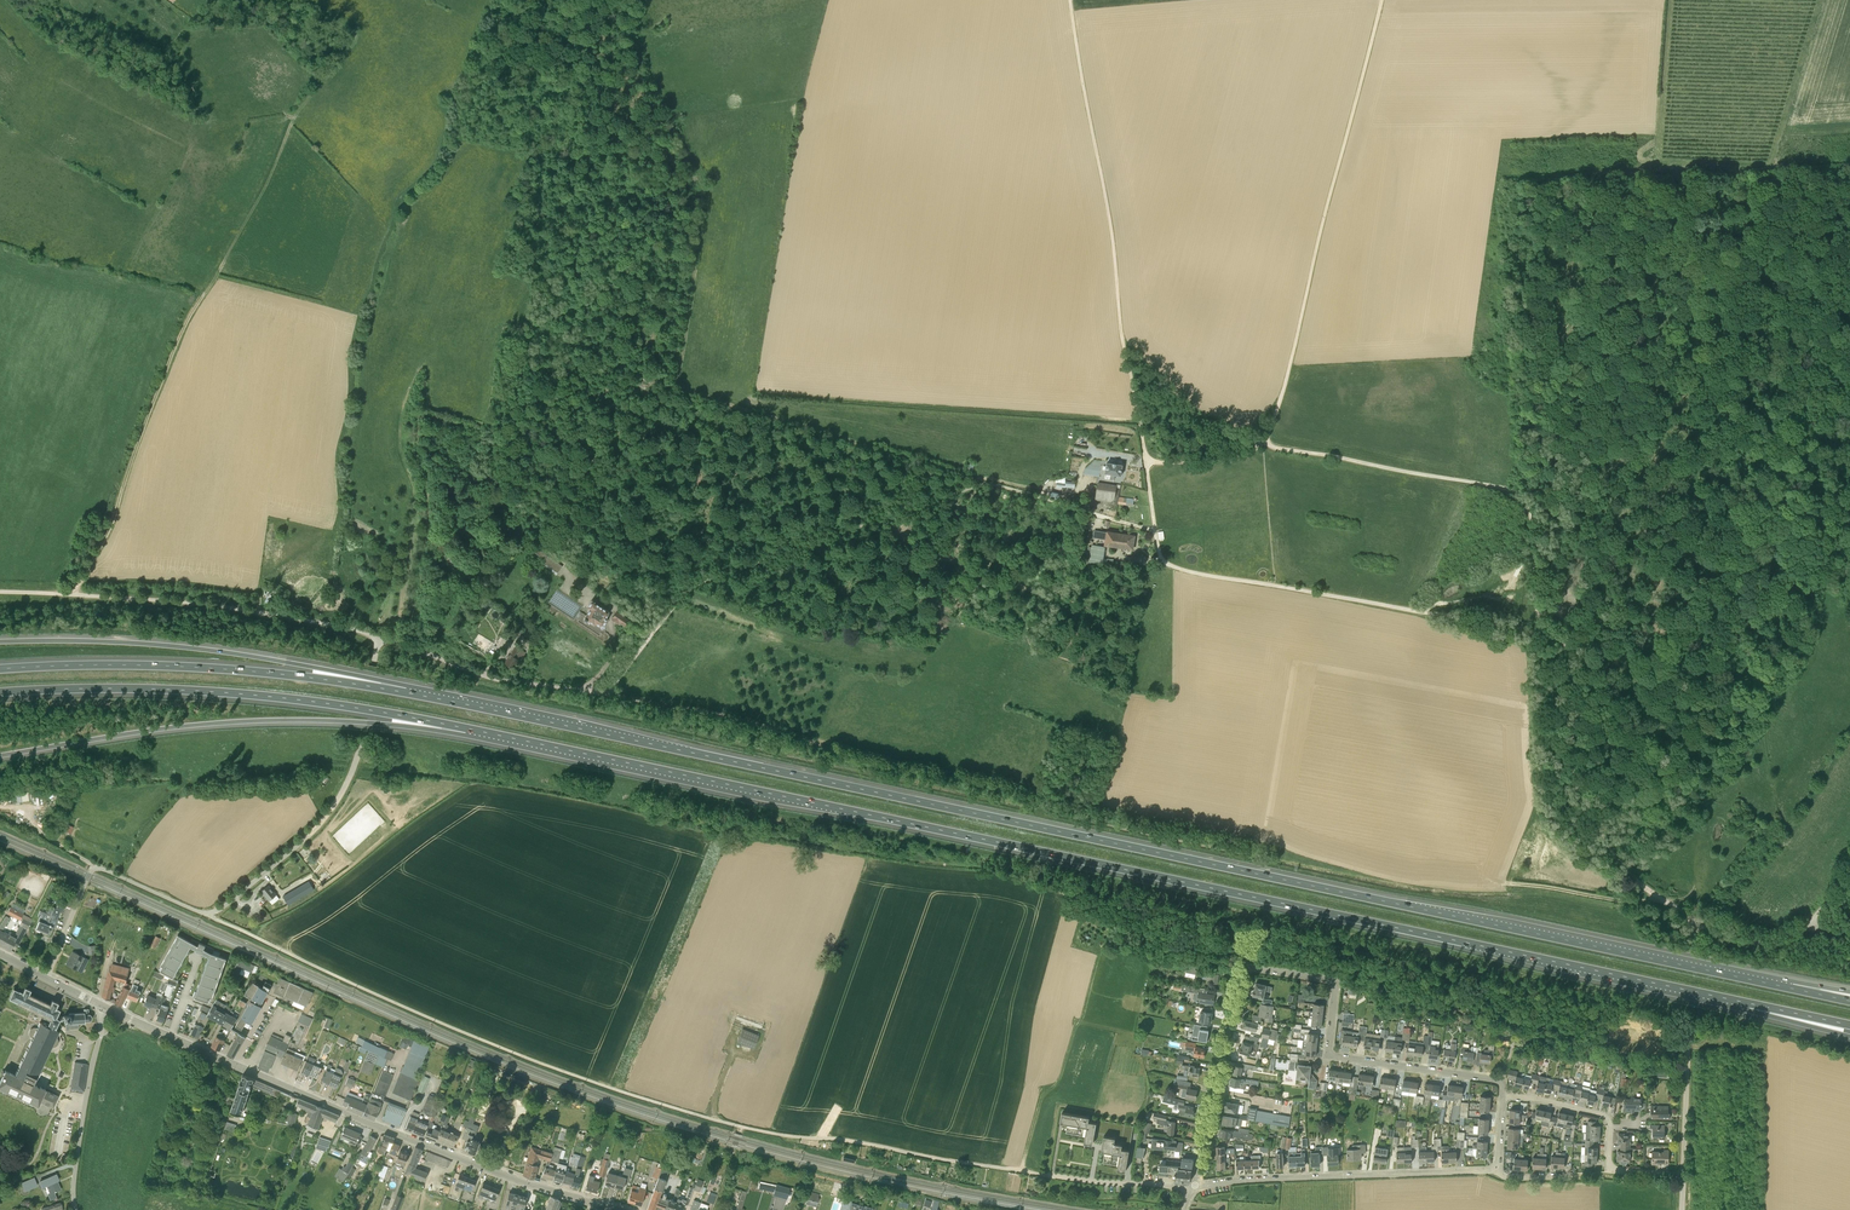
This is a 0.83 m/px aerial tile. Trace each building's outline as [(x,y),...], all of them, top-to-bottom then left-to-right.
[(1097,482),(1098,482),(1113,484),(1115,474),(1121,475),(1122,464),(1106,462),(1106,465),(1100,464),(1097,482)] [(1098,482),(1095,500),(1110,502),(1110,504),(1117,505),(1120,487),(1117,487),(1117,485),(1113,484),(1098,482)] [(1133,548),(1134,537),(1107,532),(1095,530),(1094,537),(1106,539),(1106,544),(1133,548)] [(1103,563),(1105,546),(1092,544),(1090,561),(1103,563)] [(543,567),(556,575),(562,566),(538,550),(536,553),(547,561),(543,567)] [(558,557),(563,561),(567,555),(562,551),(559,555),(558,557)] [(574,620),(577,614),(583,605),(557,589),(548,602),(574,620)] [(585,617),(594,624),(595,623),(601,626),(602,628),(605,627),(604,625),(608,619),(606,617),(609,612),(597,603),(598,601),(593,598),(592,600),(587,607),(590,609),(585,617)] [(619,621),(626,626),(629,621),(617,612),(612,619),(618,623),(619,621)] [(514,633),(518,637),(523,633),(518,629),(514,633)] [(512,668),(518,659),(520,661),(526,652),(521,649),(516,646),(505,664),(512,668)] [(70,833),(73,826),(66,824),(63,831),(70,833)] [(321,875),(325,881),(347,865),(343,860),(321,875)] [(40,871),(29,866),(27,870),(38,875),(40,871)] [(309,881),(283,896),(288,905),(314,889),(309,881)] [(269,901),(276,895),(268,885),(261,891),(269,901)] [(66,905),(59,902),(56,908),(54,908),(51,915),(40,910),(38,916),(39,917),(38,922),(36,929),(36,928),(49,933),(49,934),(52,927),(54,928),(60,912),(63,913),(66,905)] [(23,914),(10,907),(7,913),(21,921),(19,925),(20,925),(27,929),(32,919),(23,914)] [(18,936),(22,939),(27,929),(20,925),(15,934),(10,931),(9,933),(4,931),(4,932),(0,930),(0,945),(10,950),(18,936)] [(200,943),(198,946),(178,934),(160,965),(162,966),(160,970),(168,975),(173,978),(173,977),(172,976),(174,972),(176,973),(179,966),(178,965),(180,961),(182,962),(185,956),(184,955),(186,951),(188,952),(191,947),(196,950),(195,952),(196,953),(196,951),(201,953),(201,955),(202,953),(209,957),(207,962),(209,963),(208,966),(206,966),(203,973),(205,973),(204,977),(202,976),(200,983),(201,984),(200,987),(199,986),(196,993),(198,994),(197,997),(195,997),(209,1002),(210,998),(212,999),(226,959),(211,953),(204,949),(206,945),(200,943)] [(156,948),(161,938),(156,936),(151,946),(156,948)] [(84,957),(73,951),(66,965),(77,971),(84,957)] [(255,966),(239,959),(231,974),(237,978),(242,969),(252,973),(255,966)] [(115,979),(126,983),(130,968),(112,963),(110,970),(109,970),(102,997),(110,1000),(115,979)] [(1196,977),(1211,980),(1210,983),(1217,984),(1217,983),(1218,975),(1219,975),(1195,970),(1196,966),(1187,964),(1185,972),(1186,972),(1185,976),(1195,978),(1196,977)] [(168,981),(181,982),(156,970),(155,970),(153,976),(166,982),(168,982),(165,989),(165,990),(163,994),(171,997),(171,993),(175,985),(168,981)] [(308,1007),(314,992),(281,978),(276,987),(278,988),(276,993),(308,1007)] [(137,1000),(140,991),(136,989),(138,986),(138,985),(140,981),(135,979),(133,983),(134,984),(128,997),(133,999),(133,1000),(136,1001),(136,1000),(137,1000)] [(252,999),(233,1030),(240,1033),(247,1021),(252,1024),(262,1006),(257,1003),(258,1001),(262,1003),(269,992),(268,991),(270,988),(264,984),(262,988),(252,982),(244,994),(252,999)] [(121,1007),(131,986),(125,983),(115,1004),(121,1007)] [(1253,995),(1256,996),(1264,998),(1266,990),(1271,991),(1272,987),(1256,983),(1254,990),(1253,990),(1252,991),(1251,993),(1252,995),(1253,995)] [(50,1020),(47,1026),(50,1027),(51,1026),(55,1028),(56,1025),(57,1026),(59,1023),(58,1023),(59,1020),(61,1021),(64,1021),(64,1022),(65,1022),(66,1028),(69,1028),(79,1028),(78,1023),(85,1023),(85,1021),(90,1021),(91,1019),(92,1017),(91,1015),(89,1014),(88,1009),(84,1009),(84,1013),(69,1013),(69,1015),(63,1016),(64,1017),(62,1017),(58,1015),(61,1011),(59,1010),(59,1009),(56,1008),(58,1003),(52,1000),(49,1005),(41,1002),(42,1000),(37,998),(36,1000),(28,996),(31,990),(25,987),(22,993),(13,988),(9,998),(17,1002),(16,1004),(31,1011),(30,1012),(34,1014),(35,1013),(50,1020)] [(1198,1002),(1213,1005),(1215,995),(1200,993),(1198,1002)] [(157,1008),(162,997),(162,996),(158,994),(157,997),(155,996),(154,998),(148,995),(144,1004),(152,1007),(153,1006),(157,1008)] [(169,1006),(163,1003),(165,999),(162,997),(157,1008),(160,1009),(157,1019),(164,1022),(169,1006)] [(231,1028),(237,1018),(230,1014),(233,1009),(216,999),(207,1015),(209,1016),(228,1027),(226,1030),(229,1031),(230,1028),(231,1028)] [(1253,1015),(1253,1019),(1261,1021),(1262,1016),(1265,1017),(1264,1021),(1271,1022),(1272,1017),(1271,1017),(1273,1006),(1261,1004),(1260,1011),(1262,1012),(1261,1016),(1253,1015)] [(1324,1005),(1314,1004),(1313,1011),(1323,1012),(1324,1005)] [(1200,1022),(1210,1023),(1212,1013),(1202,1011),(1200,1022)] [(1309,1018),(1322,1019),(1323,1012),(1313,1011),(1310,1011),(1309,1018)] [(309,1026),(312,1019),(302,1014),(298,1021),(309,1026)] [(204,1027),(208,1019),(199,1015),(195,1024),(195,1025),(191,1033),(199,1037),(200,1034),(201,1034),(201,1033),(201,1032),(203,1027),(204,1027)] [(328,1018),(324,1026),(329,1028),(333,1020),(328,1018)] [(1321,1027),(1322,1019),(1309,1018),(1312,1019),(1311,1026),(1321,1027)] [(1244,1021),(1243,1027),(1251,1029),(1250,1031),(1255,1032),(1257,1023),(1245,1020),(1245,1021),(1244,1021)] [(47,1026),(39,1022),(37,1028),(36,1028),(35,1028),(34,1027),(34,1028),(33,1028),(32,1028),(31,1029),(30,1029),(30,1030),(30,1031),(29,1032),(29,1033),(29,1034),(30,1035),(30,1036),(31,1037),(32,1037),(32,1038),(15,1074),(16,1074),(15,1075),(5,1070),(0,1081),(0,1088),(37,1105),(39,1101),(53,1107),(58,1096),(45,1090),(45,1089),(32,1083),(35,1077),(36,1077),(51,1046),(51,1047),(52,1047),(53,1047),(54,1047),(55,1047),(56,1046),(57,1046),(57,1045),(58,1044),(58,1043),(58,1042),(58,1041),(58,1040),(58,1039),(57,1038),(56,1037),(55,1037),(58,1031),(50,1027),(47,1026)] [(1198,1040),(1207,1042),(1209,1030),(1207,1030),(1207,1026),(1195,1024),(1194,1028),(1195,1029),(1194,1033),(1193,1033),(1193,1032),(1189,1031),(1188,1037),(1198,1038),(1198,1040)] [(1350,1045),(1357,1047),(1358,1040),(1362,1041),(1364,1027),(1360,1026),(1359,1033),(1351,1032),(1351,1035),(1352,1035),(1350,1045)] [(1365,1041),(1364,1047),(1372,1049),(1374,1034),(1366,1033),(1367,1027),(1364,1027),(1362,1041),(1365,1041)] [(754,1049),(759,1035),(742,1028),(737,1042),(754,1049)] [(1263,1028),(1261,1037),(1263,1037),(1268,1039),(1268,1038),(1276,1040),(1278,1031),(1271,1029),(1270,1030),(1263,1028)] [(1374,1034),(1372,1049),(1379,1050),(1381,1036),(1384,1037),(1385,1030),(1381,1029),(1380,1035),(1374,1034)] [(1347,1035),(1347,1030),(1341,1030),(1339,1044),(1349,1045),(1351,1035),(1347,1035)] [(212,1046),(219,1050),(227,1035),(219,1031),(212,1046)] [(1406,1040),(1407,1033),(1403,1032),(1402,1037),(1395,1036),(1394,1039),(1394,1042),(1395,1042),(1393,1052),(1400,1053),(1402,1039),(1406,1040)] [(246,1038),(240,1033),(227,1054),(228,1055),(233,1058),(234,1058),(244,1039),(246,1040),(247,1038),(246,1038)] [(1307,1040),(1317,1041),(1318,1034),(1308,1033),(1307,1040)] [(282,1058),(288,1046),(290,1041),(289,1041),(292,1036),(286,1034),(283,1041),(271,1036),(265,1050),(276,1055),(282,1058)] [(1249,1037),(1245,1036),(1243,1040),(1241,1046),(1240,1046),(1238,1047),(1237,1050),(1238,1051),(1245,1053),(1245,1054),(1249,1055),(1249,1054),(1256,1056),(1259,1045),(1257,1044),(1258,1038),(1250,1035),(1249,1037)] [(411,1039),(403,1036),(400,1042),(403,1043),(403,1042),(409,1044),(411,1039)] [(1268,1039),(1263,1037),(1260,1046),(1267,1048),(1268,1039)] [(361,1047),(368,1050),(379,1055),(384,1058),(386,1052),(387,1050),(365,1040),(361,1047)] [(1306,1048),(1316,1049),(1317,1041),(1307,1040),(1306,1048)] [(1385,1050),(1393,1052),(1395,1042),(1394,1042),(1387,1040),(1385,1050)] [(1440,1041),(1432,1040),(1431,1044),(1429,1057),(1437,1058),(1440,1041)] [(392,1092),(394,1093),(410,1100),(419,1080),(417,1079),(429,1047),(414,1041),(401,1073),(400,1072),(392,1092)] [(1195,1051),(1196,1043),(1186,1042),(1182,1041),(1182,1047),(1185,1047),(1185,1050),(1195,1051)] [(1422,1056),(1424,1043),(1423,1043),(1416,1042),(1416,1045),(1414,1055),(1422,1056)] [(1443,1059),(1454,1060),(1456,1043),(1451,1042),(1450,1049),(1445,1049),(1443,1059)] [(1414,1055),(1416,1045),(1408,1044),(1407,1054),(1414,1055)] [(1468,1063),(1476,1064),(1477,1055),(1478,1047),(1471,1046),(1471,1047),(1462,1046),(1461,1052),(1464,1053),(1463,1059),(1469,1060),(1468,1063)] [(1200,1056),(1204,1057),(1206,1049),(1201,1049),(1201,1048),(1196,1047),(1195,1056),(1200,1057),(1200,1056)] [(1301,1055),(1316,1056),(1316,1049),(1306,1048),(1302,1047),(1301,1055)] [(289,1065),(296,1051),(289,1048),(288,1052),(287,1052),(282,1062),(289,1065)] [(1481,1055),(1477,1055),(1476,1064),(1484,1065),(1484,1062),(1490,1063),(1491,1057),(1493,1057),(1494,1051),(1485,1049),(1484,1053),(1481,1053),(1481,1055)] [(269,1070),(276,1055),(265,1050),(258,1065),(269,1070)] [(375,1063),(375,1064),(379,1055),(368,1050),(365,1059),(364,1059),(375,1063)] [(289,1065),(297,1069),(302,1059),(304,1060),(306,1056),(296,1051),(289,1065)] [(316,1059),(308,1056),(302,1071),(310,1074),(314,1065),(316,1059)] [(375,1063),(364,1059),(360,1071),(370,1075),(375,1063)] [(70,1089),(84,1091),(88,1064),(75,1062),(70,1089)] [(334,1073),(330,1071),(332,1065),(328,1064),(325,1070),(327,1071),(325,1075),(323,1077),(323,1078),(322,1080),(330,1083),(334,1073)] [(1199,1076),(1200,1076),(1201,1068),(1200,1068),(1182,1064),(1181,1068),(1185,1069),(1183,1075),(1189,1076),(1190,1074),(1199,1076)] [(1232,1071),(1231,1076),(1240,1077),(1245,1078),(1246,1069),(1256,1071),(1257,1070),(1262,1071),(1263,1068),(1242,1064),(1241,1067),(1234,1066),(1233,1071),(1232,1071)] [(1311,1066),(1298,1064),(1296,1078),(1301,1079),(1302,1082),(1306,1082),(1309,1081),(1310,1081),(1310,1076),(1312,1075),(1312,1074),(1311,1072),(1311,1066)] [(322,1068),(314,1065),(310,1074),(317,1078),(322,1068)] [(337,1086),(343,1073),(341,1069),(336,1067),(334,1073),(330,1083),(337,1086)] [(1337,1071),(1330,1069),(1328,1079),(1335,1080),(1336,1080),(1337,1071)] [(1514,1085),(1521,1087),(1523,1078),(1516,1076),(1518,1072),(1509,1069),(1507,1077),(1515,1079),(1514,1085)] [(382,1070),(371,1095),(372,1095),(364,1115),(375,1119),(394,1075),(382,1070)] [(1335,1083),(1343,1085),(1343,1081),(1345,1072),(1337,1071),(1336,1080),(1335,1080),(1335,1083)] [(1345,1072),(1343,1081),(1350,1082),(1352,1073),(1345,1072)] [(292,1095),(254,1079),(243,1074),(242,1075),(243,1075),(237,1090),(248,1094),(251,1085),(278,1096),(280,1092),(291,1097),(292,1095)] [(1367,1075),(1359,1074),(1357,1083),(1365,1085),(1367,1075)] [(1534,1083),(1536,1075),(1532,1074),(1531,1080),(1523,1078),(1521,1087),(1528,1089),(1530,1082),(1534,1083)] [(423,1075),(413,1098),(417,1100),(420,1092),(423,1093),(430,1078),(423,1075)] [(1310,1081),(1309,1081),(1308,1088),(1316,1089),(1317,1080),(1312,1075),(1310,1076),(1310,1081)] [(1367,1075),(1365,1085),(1372,1086),(1374,1076),(1367,1075)] [(1538,1082),(1539,1078),(1540,1076),(1536,1075),(1534,1083),(1537,1083),(1536,1090),(1543,1092),(1543,1091),(1545,1083),(1538,1082)] [(1240,1086),(1240,1088),(1244,1089),(1244,1088),(1246,1088),(1247,1083),(1258,1086),(1259,1081),(1245,1078),(1240,1077),(1231,1076),(1230,1080),(1229,1081),(1229,1082),(1230,1084),(1229,1085),(1240,1086)] [(355,1080),(348,1077),(345,1085),(352,1088),(355,1080)] [(1387,1088),(1389,1078),(1381,1077),(1380,1087),(1387,1088)] [(1555,1088),(1557,1080),(1554,1079),(1553,1084),(1549,1083),(1550,1078),(1546,1077),(1545,1083),(1543,1091),(1550,1093),(1552,1087),(1555,1088)] [(1181,1096),(1195,1099),(1197,1090),(1194,1089),(1194,1087),(1190,1086),(1191,1082),(1175,1078),(1174,1083),(1179,1085),(1178,1088),(1182,1089),(1181,1096)] [(1396,1079),(1389,1078),(1387,1088),(1395,1089),(1396,1079)] [(1621,1078),(1620,1086),(1628,1088),(1630,1079),(1621,1078)] [(1402,1090),(1410,1091),(1411,1081),(1403,1080),(1402,1090)] [(1568,1083),(1557,1080),(1555,1088),(1559,1089),(1558,1094),(1565,1096),(1568,1083)] [(1411,1081),(1410,1091),(1417,1092),(1418,1082),(1411,1081)] [(1425,1093),(1432,1094),(1433,1084),(1426,1083),(1425,1093)] [(1579,1086),(1577,1085),(1576,1085),(1575,1087),(1571,1086),(1571,1083),(1568,1083),(1565,1096),(1572,1098),(1573,1092),(1577,1093),(1579,1086)] [(1433,1084),(1432,1094),(1440,1095),(1441,1085),(1433,1084)] [(1447,1095),(1454,1096),(1456,1085),(1448,1084),(1447,1095)] [(1456,1085),(1454,1096),(1462,1097),(1463,1087),(1456,1085)] [(560,1097),(561,1093),(561,1092),(547,1086),(545,1092),(560,1097)] [(1589,1092),(1590,1089),(1590,1088),(1583,1087),(1579,1086),(1577,1093),(1581,1094),(1579,1100),(1586,1101),(1586,1103),(1589,1092)] [(477,1096),(480,1089),(474,1087),(471,1093),(477,1096)] [(1599,1097),(1601,1089),(1598,1089),(1597,1091),(1590,1089),(1589,1092),(1586,1103),(1593,1104),(1595,1096),(1599,1097)] [(1609,1106),(1609,1103),(1611,1097),(1606,1096),(1608,1091),(1601,1089),(1599,1097),(1603,1098),(1601,1104),(1609,1106)] [(242,1114),(249,1095),(248,1094),(237,1090),(230,1111),(242,1114)] [(346,1095),(343,1104),(348,1106),(353,1094),(348,1092),(347,1095),(346,1095)] [(366,1093),(362,1102),(357,1100),(355,1103),(357,1103),(354,1110),(364,1115),(372,1095),(371,1095),(366,1093)] [(357,1100),(358,1096),(353,1094),(348,1106),(347,1107),(354,1110),(357,1103),(355,1103),(357,1100)] [(421,1112),(431,1116),(432,1116),(435,1109),(439,1099),(429,1095),(428,1098),(427,1098),(421,1112)] [(1491,1097),(1481,1096),(1480,1103),(1490,1104),(1491,1097)] [(1631,1099),(1624,1098),(1624,1111),(1632,1111),(1632,1109),(1641,1110),(1641,1104),(1642,1097),(1631,1097),(1631,1099)] [(339,1115),(299,1098),(296,1105),(313,1112),(308,1124),(317,1128),(323,1116),(336,1121),(339,1115)] [(1180,1114),(1193,1116),(1194,1111),(1193,1111),(1194,1107),(1184,1105),(1185,1101),(1170,1098),(1170,1102),(1179,1104),(1178,1109),(1180,1110),(1179,1113),(1180,1114)] [(407,1109),(389,1102),(382,1120),(399,1126),(407,1109)] [(1225,1107),(1224,1110),(1237,1113),(1239,1104),(1226,1102),(1225,1102),(1224,1106),(1225,1106),(1225,1107)] [(1460,1109),(1468,1110),(1469,1102),(1461,1102),(1460,1109)] [(1489,1112),(1490,1104),(1480,1103),(1480,1111),(1489,1112)] [(1652,1115),(1652,1118),(1670,1119),(1670,1113),(1668,1113),(1668,1107),(1659,1106),(1659,1109),(1650,1108),(1650,1115),(1652,1115)] [(1255,1120),(1256,1113),(1257,1109),(1249,1107),(1247,1119),(1255,1120)] [(437,1110),(435,1109),(432,1116),(431,1116),(428,1123),(429,1124),(428,1126),(432,1128),(434,1123),(432,1122),(437,1110)] [(1468,1110),(1460,1109),(1460,1117),(1468,1118),(1468,1110)] [(1535,1118),(1542,1120),(1544,1111),(1537,1109),(1536,1113),(1532,1112),(1531,1120),(1534,1121),(1535,1118)] [(1520,1110),(1510,1110),(1510,1112),(1509,1112),(1509,1113),(1510,1113),(1509,1117),(1524,1118),(1525,1118),(1527,1118),(1528,1114),(1524,1114),(1524,1115),(1520,1115),(1520,1110)] [(412,1131),(417,1119),(419,1114),(413,1111),(406,1128),(412,1131)] [(1548,1124),(1552,1125),(1554,1117),(1550,1116),(1551,1112),(1544,1111),(1542,1120),(1541,1125),(1548,1127),(1548,1124)] [(296,1113),(289,1112),(287,1124),(294,1126),(296,1113)] [(1126,1171),(1134,1126),(1089,1118),(1090,1117),(1062,1112),(1061,1122),(1068,1123),(1066,1131),(1086,1135),(1084,1142),(1093,1144),(1094,1140),(1103,1141),(1101,1151),(1105,1151),(1103,1161),(1118,1164),(1117,1170),(1126,1171)] [(1563,1127),(1564,1127),(1566,1114),(1559,1112),(1558,1118),(1554,1117),(1552,1125),(1556,1126),(1563,1127)] [(1167,1116),(1154,1113),(1153,1118),(1154,1118),(1153,1119),(1158,1120),(1157,1123),(1165,1125),(1164,1130),(1167,1130),(1167,1133),(1174,1134),(1175,1122),(1170,1122),(1169,1121),(1166,1120),(1167,1116)] [(1280,1117),(1256,1113),(1255,1120),(1279,1125),(1280,1117)] [(1560,1140),(1573,1141),(1575,1128),(1576,1124),(1576,1122),(1576,1120),(1573,1119),(1574,1116),(1566,1114),(1564,1127),(1571,1128),(1571,1127),(1572,1128),(1570,1137),(1565,1136),(1566,1129),(1563,1128),(1560,1140)] [(1242,1120),(1222,1115),(1222,1116),(1223,1116),(1223,1119),(1221,1119),(1221,1121),(1222,1122),(1222,1123),(1236,1126),(1236,1125),(1241,1126),(1242,1120)] [(437,1138),(446,1142),(451,1129),(448,1128),(449,1125),(447,1125),(450,1118),(446,1116),(444,1121),(443,1123),(440,1131),(437,1138)] [(417,1119),(412,1131),(424,1135),(426,1129),(428,1126),(429,1124),(428,1123),(417,1119)] [(1586,1132),(1600,1132),(1600,1125),(1596,1125),(1596,1121),(1588,1121),(1588,1125),(1586,1125),(1586,1132)] [(1150,1133),(1151,1123),(1143,1122),(1142,1131),(1150,1133)] [(1664,1125),(1650,1125),(1650,1129),(1652,1129),(1652,1138),(1664,1138),(1664,1125)] [(426,1129),(428,1130),(426,1136),(436,1140),(437,1138),(440,1131),(433,1128),(432,1128),(428,1126),(426,1129)] [(1478,1133),(1488,1134),(1488,1127),(1479,1126),(1478,1133)] [(361,1134),(345,1127),(341,1135),(350,1139),(349,1142),(356,1144),(357,1142),(360,1143),(362,1137),(360,1136),(361,1134)] [(466,1143),(465,1146),(469,1147),(468,1150),(475,1153),(476,1151),(480,1152),(483,1145),(479,1144),(480,1141),(472,1138),(475,1131),(466,1127),(462,1138),(467,1140),(466,1143)] [(1237,1137),(1252,1140),(1253,1134),(1247,1133),(1247,1132),(1238,1130),(1238,1131),(1221,1128),(1220,1132),(1219,1132),(1218,1135),(1220,1136),(1219,1136),(1230,1138),(1231,1135),(1234,1136),(1234,1135),(1237,1136),(1237,1137)] [(454,1142),(456,1142),(460,1133),(451,1129),(446,1142),(453,1144),(454,1142)] [(1585,1139),(1585,1143),(1593,1143),(1594,1140),(1599,1140),(1600,1132),(1586,1132),(1585,1139)] [(384,1153),(386,1149),(389,1140),(393,1142),(394,1138),(384,1134),(381,1140),(383,1141),(380,1152),(384,1153)] [(1621,1144),(1621,1147),(1630,1148),(1630,1144),(1631,1144),(1631,1134),(1618,1134),(1618,1144),(1621,1144)] [(371,1135),(361,1153),(360,1153),(357,1158),(366,1163),(369,1157),(367,1156),(376,1138),(371,1135)] [(1405,1162),(1412,1162),(1412,1151),(1412,1147),(1415,1147),(1415,1139),(1415,1136),(1412,1136),(1411,1138),(1411,1147),(1405,1147),(1405,1152),(1405,1162)] [(1177,1142),(1177,1140),(1152,1138),(1151,1148),(1164,1149),(1164,1146),(1175,1147),(1175,1150),(1182,1151),(1183,1142),(1177,1142)] [(1427,1161),(1434,1161),(1434,1153),(1437,1153),(1436,1146),(1438,1146),(1438,1139),(1433,1139),(1433,1146),(1431,1146),(1431,1150),(1427,1151),(1427,1161)] [(389,1140),(386,1149),(391,1151),(389,1154),(395,1157),(400,1145),(393,1142),(389,1140)] [(1593,1143),(1585,1143),(1585,1147),(1585,1154),(1597,1154),(1597,1147),(1593,1147),(1593,1143)] [(1135,1156),(1142,1158),(1145,1146),(1138,1145),(1135,1156)] [(1361,1149),(1348,1150),(1348,1160),(1353,1159),(1353,1158),(1361,1158),(1361,1152),(1365,1152),(1365,1145),(1361,1145),(1361,1149)] [(553,1153),(551,1160),(558,1163),(560,1157),(562,1150),(562,1149),(554,1146),(552,1153),(553,1153)] [(1225,1146),(1216,1146),(1217,1155),(1225,1154),(1231,1154),(1235,1153),(1234,1148),(1227,1148),(1227,1150),(1225,1150),(1225,1146)] [(1340,1154),(1340,1146),(1328,1147),(1329,1154),(1328,1154),(1328,1164),(1332,1164),(1338,1163),(1338,1154),(1340,1154)] [(1373,1162),(1386,1164),(1388,1149),(1384,1148),(1380,1147),(1375,1146),(1373,1162)] [(1422,1146),(1419,1146),(1419,1147),(1419,1152),(1419,1162),(1427,1161),(1427,1151),(1426,1151),(1426,1146),(1422,1146)] [(405,1174),(424,1180),(427,1172),(415,1167),(422,1149),(415,1147),(405,1174)] [(548,1169),(550,1164),(551,1160),(553,1153),(552,1153),(532,1147),(523,1175),(534,1179),(535,1179),(538,1166),(535,1165),(538,1157),(548,1160),(544,1168),(548,1169)] [(1311,1165),(1320,1165),(1319,1153),(1323,1153),(1322,1147),(1315,1147),(1315,1153),(1311,1153),(1311,1165)] [(1405,1162),(1405,1152),(1405,1147),(1397,1147),(1397,1162),(1405,1162)] [(1617,1161),(1621,1161),(1621,1164),(1627,1164),(1627,1161),(1630,1162),(1630,1148),(1621,1147),(1621,1151),(1617,1151),(1617,1161)] [(1477,1148),(1476,1156),(1486,1156),(1487,1149),(1477,1148)] [(1297,1151),(1296,1151),(1297,1166),(1301,1166),(1301,1167),(1302,1167),(1302,1165),(1305,1165),(1305,1159),(1306,1159),(1306,1155),(1305,1155),(1305,1152),(1304,1152),(1304,1149),(1301,1149),(1301,1152),(1301,1153),(1297,1153),(1297,1151)] [(403,1168),(405,1164),(409,1153),(400,1150),(396,1161),(395,1165),(403,1168)] [(1276,1161),(1276,1167),(1283,1167),(1283,1166),(1284,1166),(1284,1161),(1283,1161),(1283,1152),(1283,1150),(1278,1150),(1277,1150),(1277,1153),(1277,1157),(1274,1158),(1275,1161),(1276,1161)] [(1652,1152),(1652,1164),(1658,1164),(1658,1162),(1664,1162),(1664,1164),(1668,1164),(1668,1150),(1664,1150),(1664,1152),(1652,1152)] [(1293,1166),(1297,1166),(1296,1151),(1289,1151),(1289,1156),(1287,1156),(1287,1160),(1289,1160),(1289,1166),(1293,1166),(1293,1167),(1293,1166)] [(429,1152),(428,1152),(426,1158),(448,1167),(451,1161),(452,1162),(452,1161),(451,1161),(441,1157),(429,1152)] [(600,1165),(598,1174),(605,1176),(611,1154),(605,1153),(603,1159),(601,1158),(599,1165),(600,1165)] [(1597,1154),(1585,1154),(1585,1162),(1584,1162),(1584,1166),(1592,1166),(1593,1162),(1596,1162),(1597,1154)] [(582,1169),(585,1157),(580,1156),(579,1159),(580,1159),(576,1172),(572,1185),(579,1187),(582,1177),(579,1176),(581,1168),(582,1169)] [(571,1172),(566,1171),(562,1182),(572,1185),(576,1172),(580,1159),(579,1159),(571,1157),(569,1164),(573,1165),(571,1172)] [(1251,1161),(1252,1168),(1260,1168),(1259,1160),(1255,1160),(1255,1157),(1251,1157),(1252,1161),(1251,1161)] [(1179,1166),(1192,1168),(1193,1159),(1181,1158),(1181,1162),(1160,1159),(1160,1164),(1179,1166)] [(1243,1161),(1243,1168),(1252,1168),(1251,1161),(1248,1161),(1248,1158),(1244,1158),(1244,1161),(1243,1161)] [(342,1169),(348,1173),(352,1167),(354,1164),(349,1161),(345,1167),(344,1166),(342,1169)] [(562,1182),(566,1171),(565,1170),(567,1165),(558,1162),(556,1168),(557,1168),(556,1170),(556,1171),(554,1179),(562,1182)] [(548,1169),(544,1168),(542,1176),(554,1179),(556,1171),(556,1170),(554,1169),(555,1166),(550,1164),(548,1169)] [(1176,1169),(1179,1169),(1179,1166),(1160,1164),(1160,1165),(1159,1165),(1158,1166),(1158,1169),(1159,1170),(1159,1171),(1175,1173),(1176,1169)] [(381,1167),(379,1173),(377,1179),(383,1181),(388,1167),(382,1165),(381,1167)] [(661,1168),(656,1166),(652,1177),(657,1179),(661,1168)] [(625,1181),(628,1182),(632,1169),(625,1167),(622,1176),(618,1174),(615,1186),(623,1188),(625,1181)] [(647,1209),(660,1209),(662,1206),(666,1208),(669,1200),(664,1198),(666,1194),(664,1193),(662,1197),(660,1196),(666,1179),(669,1171),(662,1168),(659,1177),(658,1177),(647,1209)] [(1176,1173),(1175,1180),(1190,1181),(1192,1170),(1179,1169),(1176,1169),(1175,1173),(1176,1173)] [(615,1186),(618,1174),(609,1172),(605,1183),(615,1186)] [(47,1193),(50,1199),(56,1197),(54,1192),(55,1191),(55,1192),(56,1191),(60,1189),(58,1184),(57,1184),(55,1181),(58,1180),(56,1174),(40,1181),(42,1186),(46,1185),(49,1192),(47,1193)] [(450,1187),(453,1177),(444,1174),(443,1179),(442,1184),(450,1187)] [(459,1186),(463,1188),(467,1177),(460,1174),(454,1189),(458,1190),(459,1186)] [(585,1188),(597,1192),(600,1181),(597,1180),(597,1178),(594,1177),(594,1176),(589,1175),(585,1188)] [(463,1188),(471,1191),(476,1180),(467,1177),(463,1188)] [(34,1178),(22,1182),(24,1186),(28,1185),(29,1188),(37,1185),(34,1178)] [(698,1179),(696,1183),(694,1190),(700,1192),(704,1181),(698,1179)] [(673,1209),(681,1209),(682,1209),(683,1209),(685,1204),(688,1205),(694,1190),(696,1183),(693,1181),(691,1187),(690,1186),(684,1199),(682,1198),(681,1199),(678,1198),(677,1198),(673,1209)] [(761,1182),(760,1188),(774,1190),(775,1184),(761,1182)] [(482,1198),(484,1195),(487,1196),(491,1186),(483,1183),(478,1197),(482,1198)] [(628,1201),(641,1205),(646,1189),(633,1185),(628,1201)] [(787,1199),(790,1188),(777,1185),(774,1195),(787,1199)] [(499,1189),(491,1186),(487,1196),(495,1199),(499,1189)] [(747,1192),(742,1190),(736,1208),(741,1209),(747,1192)] [(508,1209),(516,1209),(520,1195),(514,1193),(514,1194),(509,1192),(505,1206),(508,1207),(508,1209)] [(810,1192),(808,1200),(818,1203),(820,1198),(818,1198),(819,1195),(810,1192)] [(396,1195),(391,1208),(396,1209),(398,1209),(403,1197),(396,1195)] [(516,1209),(523,1209),(524,1207),(527,1197),(520,1195),(516,1209)] [(560,1209),(559,1209),(562,1202),(558,1200),(559,1199),(551,1196),(546,1209),(560,1209)] [(674,1196),(673,1201),(669,1199),(669,1200),(666,1208),(667,1209),(666,1209),(667,1209),(670,1209),(673,1209),(677,1198),(674,1196)] [(851,1202),(852,1200),(844,1199),(840,1209),(848,1209),(851,1202)] [(690,1209),(699,1209),(701,1203),(694,1200),(690,1209)] [(938,1202),(933,1201),(930,1209),(938,1209),(936,1209),(938,1202)] [(851,1202),(848,1209),(874,1209),(865,1205),(865,1207),(851,1202)]
